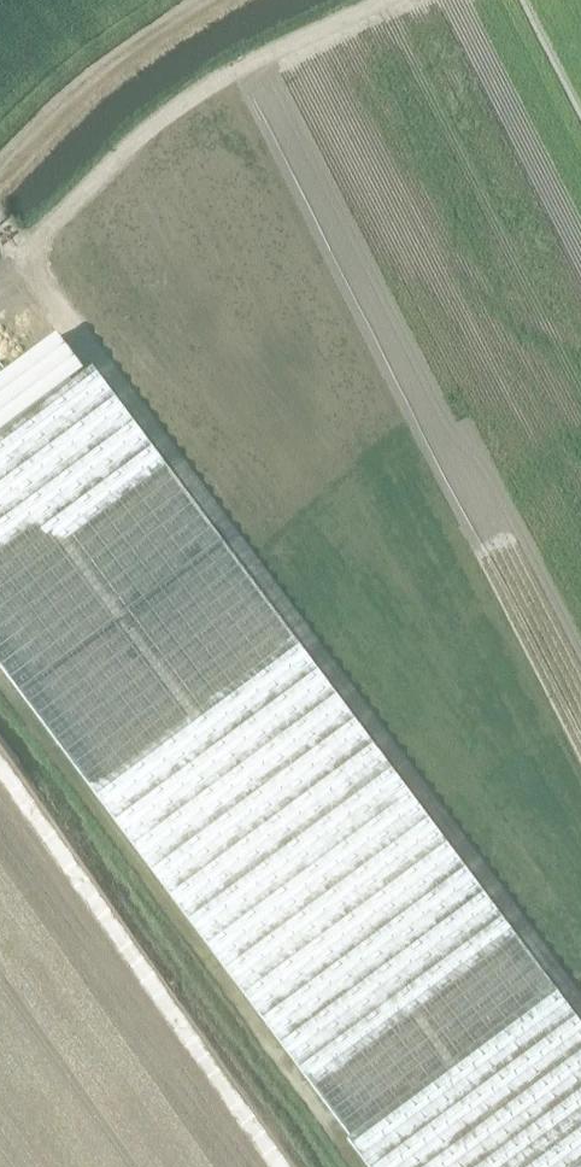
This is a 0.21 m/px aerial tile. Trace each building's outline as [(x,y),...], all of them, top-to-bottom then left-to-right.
[(80,379),(52,341),(0,379),(0,439),(80,379)] [(21,694),(351,1137),(349,1139),(370,1166),(580,1166),(580,1022),(567,1004),(223,542),(94,369),(86,374),(0,439),(0,665),(21,694)]
